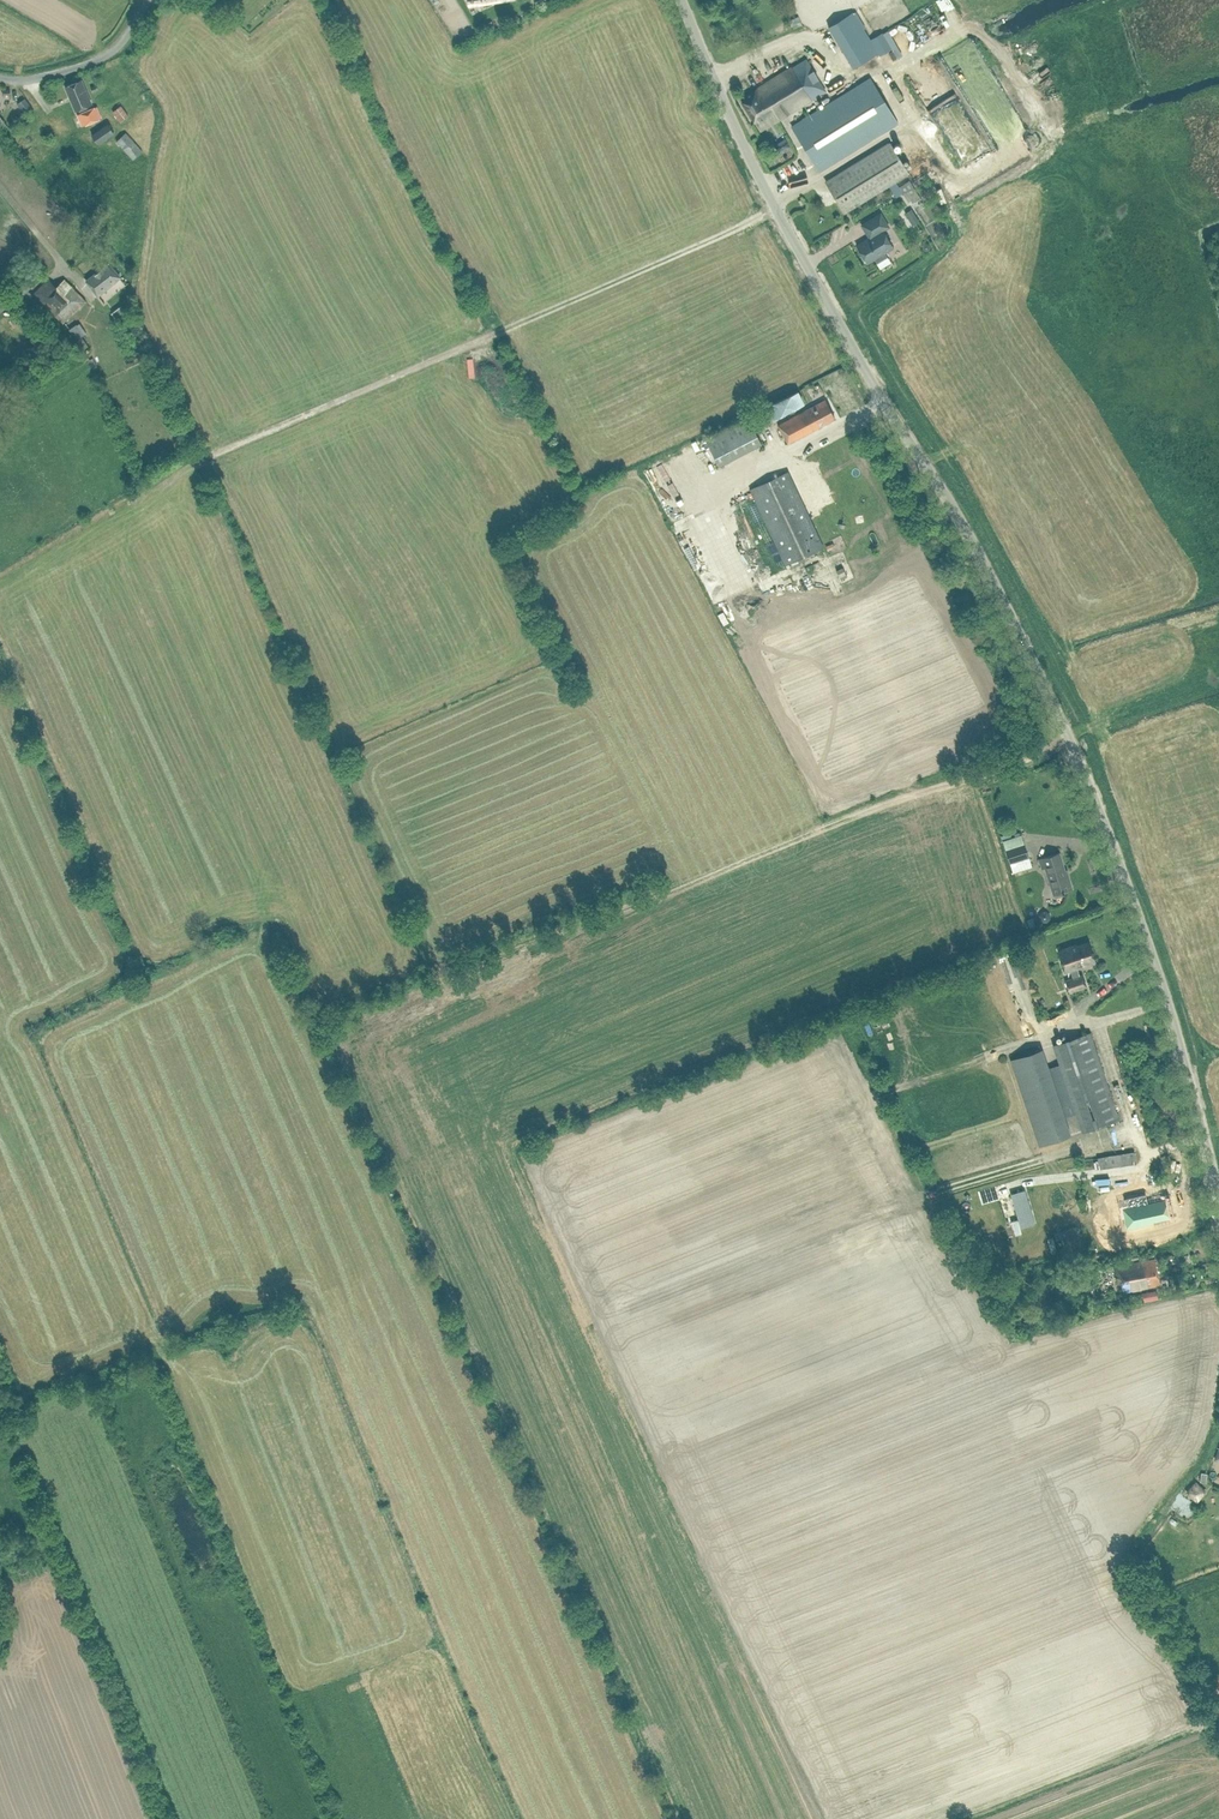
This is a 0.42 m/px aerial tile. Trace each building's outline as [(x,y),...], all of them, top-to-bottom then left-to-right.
[(938,33),(943,31),(928,5),(923,8),(938,33)] [(906,14),(914,37),(929,32),(921,9),(906,14)] [(853,11),(829,26),(854,67),(878,52),(853,11)] [(889,25),(892,32),(901,28),(898,21),(889,25)] [(741,97),(756,122),(767,115),(772,123),(801,104),(825,89),(805,57),(759,86),(759,87),(741,97)] [(898,123),(877,88),(871,78),(811,114),(797,122),(792,125),(820,171),(877,136),(898,123)] [(76,109),(91,103),(81,79),(66,86),(76,109)] [(25,98),(17,104),(23,112),(31,107),(25,98)] [(93,107),(78,114),(82,125),(102,116),(97,105),(93,107)] [(112,111),(120,121),(128,115),(120,105),(112,111)] [(98,144),(114,132),(107,122),(91,134),(98,144)] [(116,141),(133,159),(142,150),(125,132),(116,141)] [(908,173),(890,142),(826,181),(845,212),(889,185),(896,181),(908,173)] [(911,200),(912,202),(914,201),(914,202),(921,198),(909,179),(899,186),(896,181),(889,185),(895,195),(902,191),(908,201),(911,200)] [(873,235),(857,246),(867,263),(875,259),(877,263),(887,256),(885,252),(893,247),(883,231),(889,227),(881,213),(862,225),(867,233),(871,231),(873,235)] [(108,262),(86,280),(99,295),(121,277),(108,262)] [(13,292),(24,303),(33,294),(28,290),(36,282),(30,276),(13,292)] [(64,324),(87,301),(65,279),(57,287),(48,278),(34,293),(64,324)] [(14,300),(8,292),(0,298),(0,310),(14,300)] [(117,320),(126,313),(121,305),(111,312),(117,320)] [(491,372),(497,370),(491,351),(485,353),(491,372)] [(814,405),(778,425),(788,444),(835,418),(820,389),(809,395),(814,405)] [(799,390),(766,405),(770,415),(772,420),(804,403),(799,390)] [(748,417),(706,439),(719,465),(761,443),(748,417)] [(705,453),(687,463),(691,471),(709,462),(705,453)] [(750,488),(786,565),(824,547),(788,470),(750,488)] [(1019,832),(1001,836),(1002,842),(1021,837),(1019,832)] [(1010,862),(1028,856),(1023,842),(1005,848),(1010,862)] [(1071,889),(1059,852),(1039,859),(1042,867),(1045,866),(1054,894),(1071,889)] [(1065,979),(1067,984),(1069,992),(1086,986),(1082,974),(1079,975),(1076,966),(1095,960),(1088,941),(1073,946),(1072,945),(1059,950),(1066,970),(1070,968),(1073,977),(1065,979)] [(996,953),(1015,1014),(1032,1009),(1013,948),(996,953)] [(1119,1119),(1090,1031),(1052,1044),(1058,1063),(1047,1067),(1041,1048),(1009,1059),(1038,1146),(1070,1135),(1064,1117),(1075,1113),(1082,1131),(1119,1119)] [(829,1047),(838,1047),(837,1036),(828,1036),(829,1047)] [(1140,1077),(1138,1069),(1128,1072),(1131,1080),(1140,1077)] [(1129,1150),(1090,1152),(1090,1163),(1129,1161),(1129,1150)] [(1024,1189),(1010,1193),(1019,1227),(1033,1222),(1024,1189)] [(1149,1193),(1123,1198),(1131,1226),(1177,1215),(1172,1200),(1152,1204),(1149,1193)] [(1154,1258),(1115,1266),(1120,1292),(1160,1283),(1154,1258)] [(1156,1289),(1142,1292),(1144,1301),(1158,1298),(1156,1289)] [(1191,1498),(1202,1490),(1196,1481),(1185,1490),(1191,1498)]
